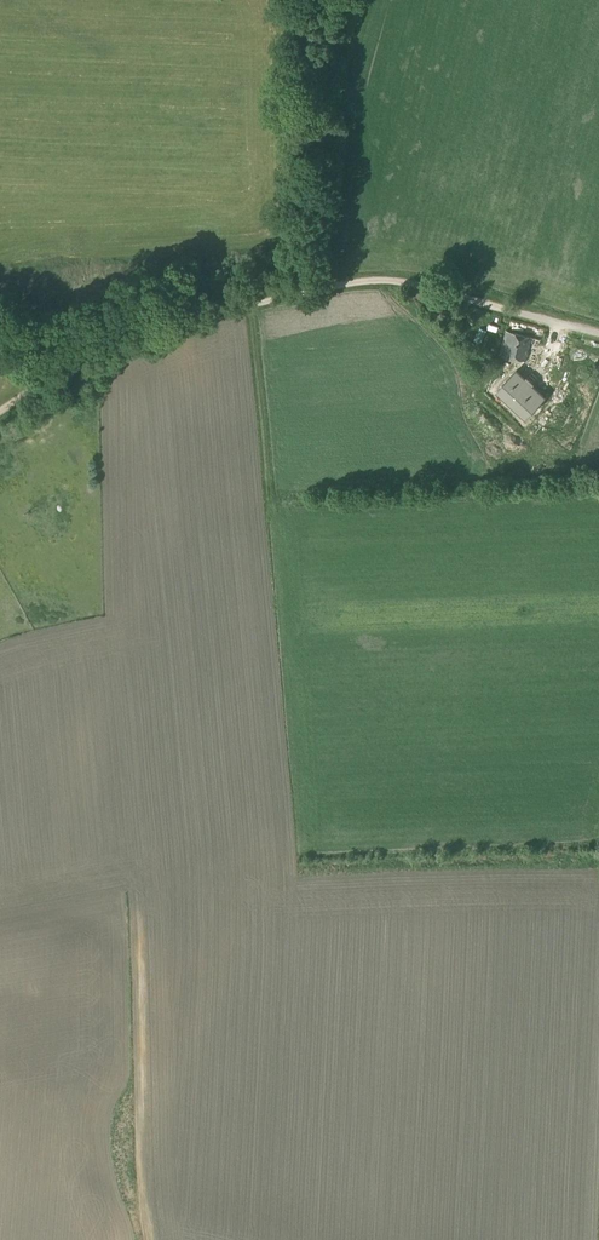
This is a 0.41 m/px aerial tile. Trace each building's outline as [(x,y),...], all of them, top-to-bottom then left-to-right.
[(525,361),(531,338),(506,331),(500,354),(525,361)] [(537,380),(532,375),(531,377),(521,367),(500,390),(531,418),(551,396),(536,381),(537,380)]
